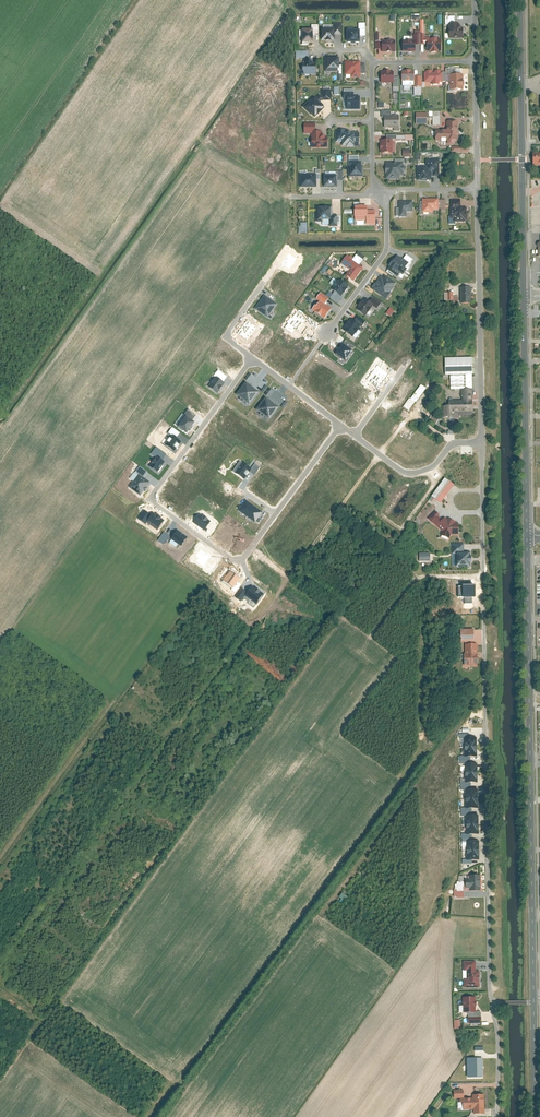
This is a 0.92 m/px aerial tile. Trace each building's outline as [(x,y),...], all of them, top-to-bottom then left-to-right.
[(449,23),(449,38),(463,38),(463,27),(462,27),(460,25),(458,24),(458,23),(449,23)] [(302,28),(302,42),(313,42),(313,28),(302,28)] [(321,40),(335,40),(335,28),(321,28),(321,40)] [(347,29),(347,42),(360,42),(360,29),(347,29)] [(382,39),(382,52),(396,52),(396,39),(382,39)] [(402,40),(403,51),(416,51),(415,39),(402,40)] [(427,40),(427,51),(441,51),(441,39),(427,40)] [(325,56),(325,71),(339,71),(339,56),(325,56)] [(345,74),(351,74),(351,77),(361,77),(361,61),(345,61),(345,74)] [(317,66),(302,66),(302,70),(304,70),(304,74),(317,74),(317,66)] [(415,81),(415,70),(402,70),(402,81),(415,81)] [(439,85),(439,82),(442,82),(442,72),(440,72),(440,70),(435,70),(435,72),(432,72),(432,70),(426,70),(426,72),(424,72),(424,82),(432,82),(432,85),(439,85)] [(381,71),(381,82),(394,82),(394,71),(381,71)] [(450,74),(450,89),(463,89),(463,74),(450,74)] [(321,89),(321,100),(331,100),(330,88),(321,89)] [(313,95),(302,106),(311,114),(312,113),(315,117),(325,107),(313,95)] [(347,96),(347,109),(361,109),(360,96),(347,96)] [(430,116),(433,116),(433,126),(442,125),(442,111),(430,111),(430,116)] [(416,113),(416,124),(428,124),(427,113),(416,113)] [(400,115),(385,115),(385,127),(389,127),(389,128),(393,128),(393,131),(400,131),(400,115)] [(435,129),(435,141),(447,141),(447,143),(449,145),(453,145),(455,144),(455,140),(457,140),(457,121),(447,121),(447,129),(435,129)] [(355,146),(355,132),(351,133),(351,131),(350,131),(350,129),(335,129),(336,142),(342,142),(342,145),(346,145),(346,147),(355,146)] [(311,131),(311,148),(328,147),(328,136),(325,136),(321,133),(321,131),(311,131)] [(381,140),(381,152),(393,152),(392,139),(381,140)] [(532,165),(539,165),(539,153),(531,153),(532,165)] [(417,167),(417,180),(432,180),(432,172),(433,172),(433,176),(439,176),(439,159),(426,159),(426,167),(417,167)] [(351,161),(351,174),(361,174),(361,161),(351,161)] [(386,179),(400,179),(400,176),(403,176),(403,172),(404,172),(405,171),(406,167),(404,165),(403,165),(403,162),(385,162),(385,175),(386,175),(386,179)] [(300,187),(317,187),(317,173),(300,173),(300,187)] [(324,174),(324,187),(337,187),(337,174),(324,174)] [(434,212),(434,209),(439,209),(439,198),(423,198),(423,212),(434,212)] [(407,217),(407,212),(413,211),(413,201),(399,201),(399,217),(407,217)] [(323,221),(323,219),(329,219),(331,219),(331,215),(331,205),(316,205),(316,219),(316,221),(323,221)] [(367,220),(367,205),(356,205),(356,220),(367,220)] [(450,218),(453,218),(454,222),(466,222),(466,207),(450,207),(450,218)] [(301,225),(299,225),(299,232),(307,232),(307,222),(300,222),(301,225)] [(363,259),(356,254),(352,260),(359,265),(363,259)] [(408,263),(409,262),(403,258),(398,254),(394,259),(393,258),(388,265),(390,266),(387,269),(398,277),(401,273),(403,274),(407,268),(405,267),(408,263)] [(406,254),(403,258),(409,262),(408,263),(411,265),(415,260),(406,254)] [(341,263),(349,269),(345,275),(347,276),(353,281),(361,270),(363,270),(363,265),(359,265),(352,260),(347,256),(341,263)] [(386,275),(383,279),(382,279),(380,281),(378,280),(372,289),(386,299),(397,284),(386,275)] [(334,291),(341,296),(343,292),(344,293),(348,288),(347,287),(349,285),(339,278),(338,280),(337,280),(333,285),(334,286),(332,289),(334,291)] [(460,287),(460,303),(471,303),(471,287),(460,287)] [(341,296),(334,291),(330,298),(337,303),(342,297),(341,296)] [(320,300),(325,303),(329,298),(321,292),(316,299),(320,301),(320,300)] [(459,296),(453,296),(453,292),(448,292),(445,292),(445,301),(448,301),(452,301),(452,303),(459,303),(459,296)] [(267,318),(277,304),(265,294),(254,308),(267,318)] [(374,304),(373,305),(377,308),(382,301),(374,296),(370,301),(374,304)] [(359,306),(356,309),(365,316),(373,305),(374,304),(370,301),(365,298),(363,300),(361,299),(357,305),(359,306)] [(317,302),(312,309),(325,318),(332,308),(325,303),(320,300),(320,301),(318,303),(317,302)] [(390,308),(386,313),(390,317),(394,311),(390,308)] [(365,321),(356,314),(352,319),(361,325),(362,326),(365,321)] [(346,326),(344,329),(353,336),(355,333),(356,333),(359,329),(361,325),(352,319),(351,318),(349,321),(348,321),(345,325),(346,326)] [(425,330),(426,354),(435,354),(434,330),(425,330)] [(353,351),(343,344),(336,354),(346,361),(353,351)] [(445,358),(446,375),(450,375),(472,374),(473,374),(473,357),(445,358)] [(379,388),(389,374),(377,365),(367,380),(379,388)] [(472,374),(450,375),(450,390),(462,390),(472,389),(472,374)] [(217,393),(225,384),(216,377),(208,386),(217,393)] [(260,393),(246,383),(237,395),(251,405),(260,393)] [(403,407),(408,411),(415,402),(416,402),(427,388),(421,384),(411,398),(409,397),(403,407)] [(456,419),(456,414),(474,413),(474,400),(472,400),(472,389),(462,390),(463,400),(445,401),(445,419),(456,419)] [(279,409),(265,399),(256,410),(269,421),(279,409)] [(436,425),(440,418),(432,414),(429,421),(436,425)] [(187,432),(195,422),(186,416),(178,426),(187,432)] [(175,451),(181,441),(172,435),(165,445),(175,451)] [(158,472),(165,462),(157,456),(150,467),(158,472)] [(234,473),(244,480),(251,469),(242,462),(234,473)] [(146,486),(149,482),(139,474),(129,488),(140,495),(144,490),(145,491),(147,487),(146,486)] [(440,507),(455,487),(446,480),(431,500),(440,507)] [(246,501),(239,510),(255,522),(262,512),(246,501)] [(154,513),(147,522),(157,529),(164,520),(154,513)] [(201,514),(194,523),(204,531),(211,521),(201,514)] [(436,526),(442,531),(441,535),(449,539),(451,535),(458,535),(458,523),(456,523),(455,521),(452,519),(449,519),(446,516),(436,526)] [(188,537),(178,530),(171,539),(182,546),(188,537)] [(457,552),(464,552),(464,544),(452,545),(452,555),(457,555),(457,552)] [(469,556),(469,552),(464,552),(457,552),(457,555),(457,567),(470,567),(470,562),(471,562),(471,556),(469,556)] [(420,553),(420,561),(431,561),(430,553),(420,553)] [(240,579),(230,572),(227,577),(226,576),(224,579),(225,580),(224,581),(233,588),(240,579)] [(264,595),(252,586),(245,596),(257,604),(264,595)] [(474,586),(459,586),(459,599),(473,599),(474,586)] [(478,666),(477,643),(464,644),(465,655),(464,655),(464,666),(478,666)] [(477,737),(466,737),(466,758),(477,758),(477,737)] [(478,764),(466,764),(466,783),(478,783),(478,764)] [(478,789),(467,789),(467,807),(478,808),(478,789)] [(478,814),(467,814),(468,834),(478,834),(478,814)] [(479,841),(466,841),(467,861),(479,861),(479,841)] [(466,889),(470,888),(470,891),(480,891),(480,875),(469,875),(469,880),(466,880),(466,889)] [(339,901),(342,899),(339,896),(343,893),(338,888),(334,892),(337,895),(335,896),(339,901)] [(340,897),(342,898),(340,902),(344,904),(349,896),(343,893),(340,897)] [(468,970),(468,979),(464,979),(464,987),(480,988),(480,975),(479,972),(476,971),(476,961),(463,961),(463,970),(468,970)] [(464,1005),(464,1012),(476,1012),(476,997),(463,997),(463,1005),(464,1005)] [(483,1077),(482,1058),(466,1058),(467,1078),(483,1077)] [(454,1098),(465,1098),(464,1090),(454,1090),(454,1098)] [(463,1110),(473,1110),(473,1114),(485,1114),(484,1094),(473,1095),(473,1098),(463,1098),(463,1110)]
